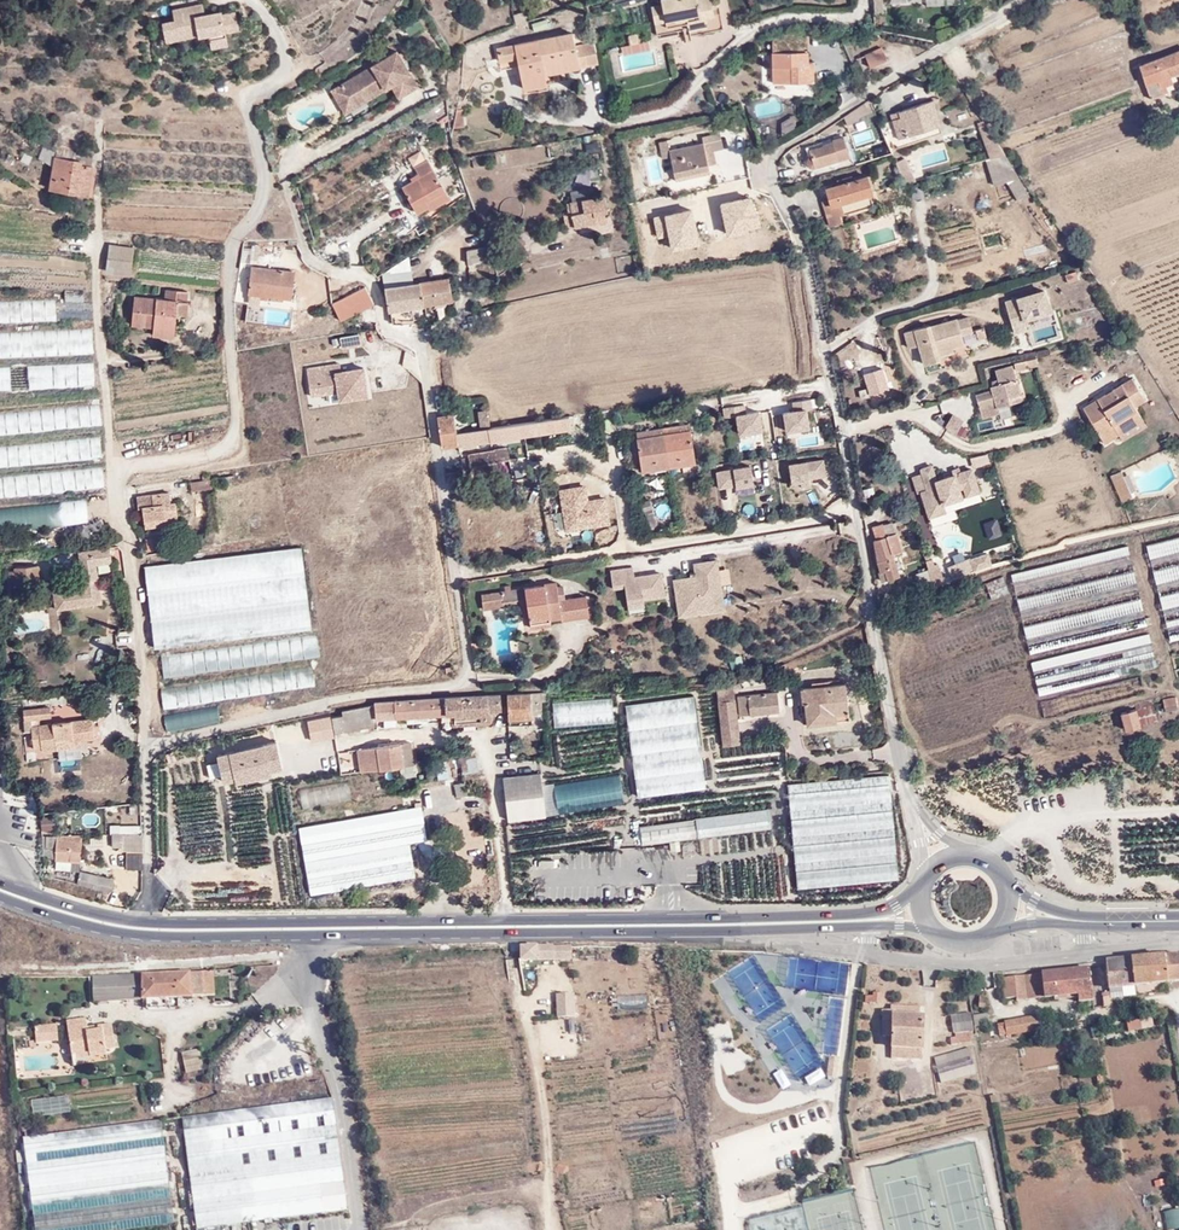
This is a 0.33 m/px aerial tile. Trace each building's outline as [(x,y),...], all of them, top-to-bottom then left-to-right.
[(705,30),(728,24),(724,7),(718,9),(716,0),(662,0),(663,5),(653,8),(661,35),(692,26),(703,23),(705,30)] [(206,11),(204,1),(174,7),(176,17),(164,20),(168,38),(199,32),(200,33),(211,31),(212,35),(227,32),(226,28),(240,25),(237,8),(223,11),(223,8),(206,11)] [(694,33),(705,30),(703,23),(692,26),(694,33)] [(572,29),(496,44),(499,60),(517,56),(523,87),(550,82),(548,72),(596,60),(593,38),(574,42),(572,29)] [(229,40),(227,32),(212,35),(213,43),(229,40)] [(786,32),(773,37),(778,46),(790,41),(786,32)] [(875,41),(860,47),(865,60),(881,54),(875,41)] [(1138,63),(1148,96),(1162,93),(1160,85),(1170,83),(1167,73),(1178,69),(1178,51),(1138,63)] [(402,52),(337,91),(351,114),(397,86),(404,98),(424,87),(402,52)] [(806,54),(772,53),(771,66),(783,66),(783,77),(789,78),(789,82),(811,83),(812,64),(802,64),(802,59),(806,59),(806,54)] [(933,99),(890,112),(897,135),(939,122),(933,99)] [(850,127),(871,112),(865,100),(843,116),(850,127)] [(455,123),(466,123),(464,106),(458,107),(455,123)] [(993,137),(981,120),(975,123),(990,159),(1004,155),(993,137)] [(857,146),(884,137),(879,124),(852,133),(857,146)] [(671,140),(661,142),(664,158),(671,157),(675,181),(710,175),(706,154),(726,150),(723,132),(700,136),(701,144),(672,148),(671,140)] [(829,141),(807,149),(809,154),(806,158),(804,160),(804,164),(805,167),(807,169),(811,169),(815,169),(837,160),(835,155),(846,151),(840,134),(828,138),(829,141)] [(76,162),(89,170),(91,152),(56,146),(54,158),(76,162)] [(1004,155),(990,159),(983,162),(992,188),(1007,183),(1006,181),(1018,175),(1004,155)] [(893,161),(903,185),(916,181),(906,156),(893,161)] [(403,184),(418,210),(430,202),(449,191),(429,157),(416,165),(420,170),(412,175),(414,178),(403,184)] [(87,195),(89,170),(76,162),(54,158),(50,189),(87,195)] [(825,216),(844,210),(841,202),(871,192),(867,177),(853,181),(851,175),(836,180),(838,187),(827,190),(829,197),(820,200),(825,216)] [(1031,194),(1029,192),(1018,175),(1006,181),(1007,183),(1018,200),(1031,194)] [(874,199),(871,192),(841,202),(844,210),(874,199)] [(575,207),(565,211),(570,229),(594,224),(594,227),(607,224),(605,214),(608,214),(603,194),(573,201),(575,207)] [(759,230),(752,198),(719,205),(726,237),(759,230)] [(845,214),(844,210),(825,216),(829,228),(842,224),(839,216),(845,214)] [(697,242),(691,211),(654,218),(658,238),(671,236),(673,247),(697,242)] [(483,235),(488,250),(507,243),(501,229),(483,235)] [(133,249),(109,246),(106,270),(130,273),(133,249)] [(483,251),(469,251),(469,263),(483,262),(483,251)] [(384,288),(417,283),(414,256),(383,274),(384,288)] [(291,272),(250,269),(248,294),(289,296),(291,272)] [(447,279),(417,283),(384,288),(386,310),(389,309),(450,301),(447,279)] [(339,298),(353,292),(350,284),(335,289),(339,298)] [(370,308),(363,288),(353,292),(339,298),(332,300),(334,306),(340,320),(370,308)] [(1048,289),(1005,302),(1015,334),(1032,329),(1030,322),(1055,314),(1048,289)] [(165,294),(164,304),(186,307),(188,297),(165,294)] [(57,321),(56,300),(0,301),(0,322),(57,321)] [(186,307),(164,304),(134,300),(130,327),(153,330),(152,336),(171,339),(175,317),(184,318),(186,307)] [(331,322),(340,320),(334,306),(327,309),(331,322)] [(410,307),(389,309),(390,322),(413,322),(410,307)] [(311,316),(294,315),(294,325),(311,326),(311,316)] [(925,325),(901,332),(906,347),(915,345),(921,364),(936,360),(934,355),(933,351),(961,342),(958,333),(968,330),(965,316),(953,319),(953,318),(926,327),(925,325)] [(980,327),(958,333),(961,342),(982,336),(980,327)] [(94,354),(92,328),(0,332),(0,358),(94,354)] [(337,345),(359,343),(358,331),(336,333),(337,345)] [(949,346),(933,351),(934,355),(950,350),(949,346)] [(1035,365),(1033,357),(1013,362),(1014,369),(1035,365)] [(363,360),(306,364),(309,401),(366,397),(363,360)] [(93,363),(35,366),(36,387),(94,384),(93,363)] [(1019,393),(1009,363),(991,369),(996,383),(987,385),(988,388),(972,394),(980,418),(995,413),(993,407),(1007,403),(1005,398),(1019,393)] [(6,387),(27,386),(27,369),(6,370),(6,387)] [(1125,392),(1137,383),(1127,369),(1077,403),(1092,425),(1107,415),(1116,427),(1139,412),(1131,400),(1125,392)] [(883,370),(863,375),(869,396),(888,391),(883,370)] [(1142,391),(1137,383),(1125,392),(1131,400),(1142,391)] [(794,412),(783,414),(787,438),(811,434),(808,413),(816,412),(814,400),(793,403),(794,412)] [(99,405),(0,415),(0,436),(101,426),(99,405)] [(765,435),(761,413),(745,415),(744,407),(724,410),(725,421),(737,420),(739,439),(765,435)] [(1139,412),(1116,427),(1120,433),(1143,418),(1139,412)] [(950,413),(942,425),(953,432),(960,419),(950,413)] [(434,417),(439,446),(456,444),(454,432),(453,429),(452,414),(434,417)] [(454,432),(456,444),(457,446),(568,428),(566,415),(487,427),(454,432)] [(1107,415),(1092,425),(1101,438),(1116,427),(1107,415)] [(955,431),(964,436),(970,426),(961,421),(955,431)] [(663,437),(667,466),(692,462),(687,425),(670,427),(672,436),(663,437)] [(670,427),(661,428),(663,437),(672,436),(670,427)] [(663,437),(661,428),(651,430),(652,438),(663,437)] [(639,469),(667,466),(663,437),(652,438),(651,430),(634,432),(639,469)] [(102,458),(100,436),(0,446),(0,468),(102,458)] [(494,449),(467,453),(469,464),(480,463),(480,468),(495,465),(494,459),(508,458),(506,446),(494,446),(494,449)] [(824,460),(789,466),(794,490),(812,487),(810,480),(828,477),(824,460)] [(480,463),(469,464),(470,478),(496,474),(495,465),(480,468),(480,463)] [(921,474),(911,477),(917,495),(920,494),(929,520),(947,514),(945,507),(983,495),(974,468),(962,472),(961,466),(950,470),(952,476),(939,480),(934,464),(919,469),(921,474)] [(752,466),(715,473),(719,491),(735,488),(736,492),(756,489),(752,466)] [(1133,497),(1122,470),(1109,476),(1122,502),(1133,497)] [(104,493),(102,473),(0,483),(0,504),(104,493)] [(209,473),(189,478),(192,491),(213,485),(209,473)] [(587,488),(560,492),(566,531),(611,524),(607,498),(589,501),(587,488)] [(165,519),(166,525),(180,525),(178,505),(171,505),(170,492),(139,495),(138,507),(145,507),(146,520),(148,521),(165,519)] [(88,523),(86,499),(0,509),(0,532),(88,523)] [(148,527),(166,525),(165,519),(148,521),(148,527)] [(997,519),(984,523),(988,536),(1001,532),(997,519)] [(891,553),(899,551),(902,551),(896,531),(893,531),(891,523),(882,527),(880,522),(871,525),(874,538),(871,539),(881,580),(896,576),(894,568),(891,553)] [(1153,542),(1174,637),(1178,636),(1178,537),(1153,542)] [(1133,544),(1016,569),(1032,646),(1149,623),(1133,544)] [(302,548),(146,566),(155,644),(311,627),(302,548)] [(75,597),(100,594),(97,566),(110,565),(108,550),(79,553),(82,588),(74,589),(75,597)] [(903,566),(899,551),(891,553),(894,568),(903,566)] [(695,577),(673,580),(679,619),(725,612),(722,588),(733,586),(731,568),(721,569),(719,560),(693,564),(695,577)] [(35,566),(15,568),(17,585),(38,582),(35,566)] [(666,598),(662,574),(634,578),(632,566),(609,570),(613,593),(624,591),(628,614),(647,611),(645,602),(666,598)] [(932,585),(927,570),(915,575),(920,590),(932,585)] [(1010,594),(1004,576),(985,584),(992,600),(1010,594)] [(554,600),(551,586),(550,580),(545,581),(545,584),(479,594),(482,611),(503,608),(503,602),(527,598),(531,597),(535,614),(529,615),(531,627),(553,624),(552,621),(586,615),(584,596),(560,599),(554,600)] [(557,585),(551,586),(554,600),(560,599),(557,585)] [(101,605),(100,594),(75,597),(74,589),(54,591),(55,609),(101,605)] [(531,597),(527,598),(529,615),(535,614),(531,597)] [(1150,631),(1033,656),(1038,684),(1109,670),(1156,659),(1150,631)] [(161,652),(163,675),(320,660),(318,637),(161,652)] [(730,665),(743,662),(740,652),(727,655),(730,665)] [(237,679),(240,697),(316,683),(312,665),(237,679)] [(1140,670),(1039,691),(1043,707),(1143,685),(1140,670)] [(735,685),(717,687),(719,700),(724,744),(741,742),(735,685)] [(850,687),(804,692),(805,709),(809,708),(811,732),(854,727),(850,687)] [(739,693),(741,712),(781,708),(779,689),(739,693)] [(538,692),(507,694),(508,726),(540,724),(538,692)] [(499,697),(375,705),(375,709),(377,727),(379,727),(379,726),(395,725),(395,719),(452,715),(452,725),(494,723),(493,712),(500,712),(499,697)] [(694,697),(626,706),(640,802),(708,792),(694,697)] [(1162,700),(1165,710),(1163,711),(1164,716),(1178,712),(1178,711),(1175,697),(1162,700)] [(1141,723),(1158,718),(1153,700),(1136,704),(1141,723)] [(218,701),(165,712),(169,729),(222,718),(218,701)] [(30,708),(22,709),(23,718),(52,715),(51,703),(30,704),(30,708)] [(377,727),(375,709),(343,712),(344,730),(377,727)] [(344,730),(343,712),(335,713),(337,730),(344,730)] [(337,730),(335,713),(318,714),(322,742),(339,741),(337,730)] [(1122,716),(1126,731),(1140,728),(1136,713),(1122,716)] [(93,737),(92,715),(30,721),(32,748),(55,747),(54,740),(93,737)] [(219,749),(226,780),(286,766),(278,735),(219,749)] [(410,745),(400,746),(402,768),(413,767),(412,748),(411,747),(410,745)] [(399,746),(379,748),(364,750),(366,773),(402,768),(400,746),(399,746)] [(474,756),(460,758),(463,773),(477,771),(474,756)] [(542,771),(504,776),(509,817),(547,813),(542,771)] [(620,771),(555,782),(559,810),(625,799),(620,771)] [(890,776),(788,785),(798,890),(900,880),(890,776)] [(298,786),(300,807),(350,803),(349,782),(298,786)] [(305,860),(425,838),(419,806),(298,826),(305,860)] [(644,847),(770,828),(767,806),(725,813),(644,826),(641,826),(644,847)] [(56,827),(53,814),(40,816),(43,830),(56,827)] [(144,872),(143,834),(124,835),(125,873),(144,872)] [(56,836),(42,835),(41,851),(56,852),(56,836)] [(69,851),(70,837),(56,836),(56,852),(55,862),(78,863),(82,863),(82,851),(69,851)] [(82,851),(83,837),(70,837),(69,851),(82,851)] [(432,872),(425,838),(305,860),(310,893),(432,872)] [(78,871),(78,863),(55,862),(55,863),(53,863),(52,871),(78,871)] [(89,865),(85,880),(113,887),(114,880),(111,879),(108,870),(89,865)] [(554,958),(571,958),(571,944),(554,944),(554,958)] [(1133,984),(1178,981),(1178,967),(1178,954),(1130,958),(1133,984)] [(1130,958),(1105,960),(1108,987),(1133,984),(1130,958)] [(1089,967),(1002,976),(1004,997),(1016,995),(1016,1000),(1075,994),(1076,1001),(1093,999),(1089,967)] [(144,977),(93,977),(94,1002),(147,1001),(149,1009),(166,1009),(167,999),(216,996),(213,971),(144,977)] [(524,974),(526,987),(533,986),(531,973),(524,974)] [(575,1015),(573,990),(555,991),(556,1016),(575,1015)] [(875,996),(867,995),(866,1002),(880,1003),(882,993),(875,992),(875,996)] [(918,1015),(919,1006),(892,1005),(891,1010),(883,1010),(883,1036),(892,1036),(891,1056),(923,1058),(923,1015),(918,1015)] [(973,1029),(971,1012),(951,1015),(954,1032),(968,1030),(973,1029)] [(974,1026),(989,1025),(988,1012),(973,1013),(974,1026)] [(1038,1015),(1006,1021),(1006,1024),(998,1025),(1000,1035),(1006,1034),(1008,1036),(1040,1031),(1038,1015)] [(1126,1018),(1127,1029),(1153,1026),(1152,1016),(1126,1018)] [(37,1033),(38,1037),(60,1035),(58,1017),(37,1019),(37,1033)] [(89,1022),(89,1019),(69,1021),(74,1056),(90,1053),(91,1058),(109,1055),(108,1049),(116,1048),(113,1027),(101,1028),(102,1032),(91,1033),(91,1029),(90,1022),(89,1022)] [(968,1030),(954,1032),(954,1039),(949,1039),(950,1045),(969,1043),(968,1030)] [(39,1044),(38,1037),(37,1033),(28,1034),(29,1045),(39,1044)] [(967,1048),(932,1057),(938,1080),(973,1071),(967,1048)] [(183,1062),(202,1058),(201,1050),(182,1053),(183,1062)] [(348,1210),(336,1101),(185,1117),(197,1229),(228,1229),(228,1222),(348,1210)] [(23,1132),(24,1142),(161,1123),(160,1114),(157,1115),(23,1132)] [(161,1123),(24,1142),(27,1158),(164,1138),(161,1123)] [(164,1138),(27,1158),(31,1184),(168,1164),(164,1138)] [(168,1164),(31,1184),(34,1209),(171,1189),(168,1164)] [(34,1209),(37,1229),(101,1229),(176,1219),(171,1189),(34,1209)] [(1160,1228),(1178,1227),(1178,1208),(1158,1209),(1160,1228)] [(101,1229),(178,1229),(176,1219),(101,1229)]
